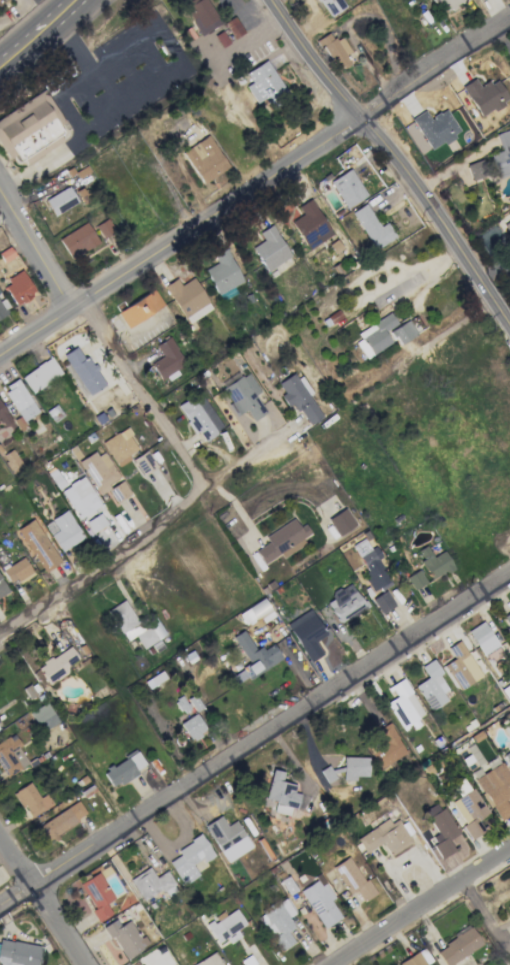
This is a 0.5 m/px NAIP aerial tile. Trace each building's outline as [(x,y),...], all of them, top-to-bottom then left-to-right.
[(207,0),(190,0),(183,3),(197,35),(219,25),(207,0)] [(328,17),(345,7),(341,0),(318,0),(328,17)] [(466,0),(435,0),(444,14),(466,0)] [(243,33),(234,16),(223,22),(233,39),(243,33)] [(220,47),(228,43),(222,31),(214,35),(220,47)] [(317,39),(336,72),(350,64),(344,54),(350,51),(341,37),(334,41),(329,32),(317,39)] [(251,82),(244,86),(255,104),(264,98),(270,108),(289,97),(266,60),(245,73),(251,82)] [(478,117),(509,101),(496,78),(479,87),(474,78),(461,85),(478,117)] [(7,159),(12,157),(17,165),(63,138),(56,127),(63,122),(44,90),(0,116),(0,147),(7,159)] [(422,155),(460,132),(445,108),(429,118),(425,111),(403,124),(422,155)] [(495,134),(501,152),(489,156),(496,178),(509,174),(509,129),(495,134)] [(181,152),(201,184),(228,167),(208,135),(181,152)] [(470,180),(487,176),(484,159),(466,163),(470,180)] [(328,182),(345,208),(366,195),(349,168),(328,182)] [(44,199),(53,215),(77,202),(68,186),(44,199)] [(332,234),(310,198),(297,206),(302,214),(290,222),(307,250),(332,234)] [(385,222),(379,226),(365,203),(351,212),(374,249),(394,237),(385,222)] [(95,226),(102,238),(114,231),(107,218),(95,226)] [(57,239),(70,260),(98,242),(85,222),(57,239)] [(250,248),(266,272),(291,256),(270,225),(258,233),(263,240),(250,248)] [(204,269),(216,294),(242,282),(226,248),(213,254),(217,263),(204,269)] [(1,284),(16,306),(35,292),(21,271),(1,284)] [(163,286),(187,324),(211,308),(192,278),(180,285),(175,278),(163,286)] [(164,304),(153,288),(117,313),(128,329),(164,304)] [(0,296),(0,318),(9,314),(0,295),(0,296)] [(351,339),(365,359),(390,342),(384,333),(397,324),(389,313),(351,339)] [(389,330),(397,344),(415,334),(407,320),(389,330)] [(155,345),(162,356),(150,363),(161,382),(177,373),(175,370),(185,364),(169,337),(155,345)] [(104,385),(79,345),(62,355),(88,395),(104,385)] [(61,374),(51,357),(20,375),(30,393),(61,374)] [(219,389),(235,417),(246,410),(252,421),(266,413),(255,394),(260,391),(248,371),(233,380),(233,381),(219,389)] [(307,426),(322,417),(308,395),(312,392),(301,376),(297,379),(293,373),(277,383),(284,393),(280,396),(286,406),(292,402),(307,426)] [(23,421),(38,412),(16,378),(2,387),(23,421)] [(179,405),(201,442),(223,429),(200,392),(179,405)] [(2,426),(11,421),(0,403),(0,423),(2,426)] [(125,428),(102,442),(117,467),(129,459),(127,455),(138,448),(125,428)] [(102,448),(79,462),(98,494),(105,490),(114,504),(129,494),(102,448)] [(22,465),(11,449),(1,455),(11,472),(22,465)] [(156,466),(146,450),(132,459),(142,475),(156,466)] [(78,520),(101,506),(82,476),(60,490),(78,520)] [(337,536),(356,525),(345,507),(327,519),(337,536)] [(82,539),(68,510),(44,522),(59,551),(82,539)] [(91,531),(105,523),(100,513),(85,521),(91,531)] [(60,561),(32,519),(15,530),(43,572),(60,561)] [(254,550),(262,564),(279,554),(281,557),(306,544),(302,538),(311,534),(305,523),(298,527),(293,519),(264,535),(268,543),(254,550)] [(375,546),(369,548),(364,538),(351,544),(373,591),(390,584),(378,558),(381,557),(375,546)] [(419,560),(431,580),(453,567),(443,550),(432,557),(425,545),(417,550),(422,559),(419,560)] [(9,582),(16,578),(19,582),(33,574),(23,557),(1,570),(9,582)] [(411,589),(425,583),(419,570),(406,576),(411,589)] [(8,591),(0,577),(0,596),(8,591)] [(365,606),(349,583),(324,600),(339,623),(365,606)] [(371,598),(380,614),(395,606),(386,590),(371,598)] [(262,622),(273,615),(263,598),(238,613),(244,625),(259,616),(262,622)] [(154,616),(138,625),(124,600),(106,610),(123,641),(134,635),(142,649),(153,643),(157,649),(161,646),(157,639),(164,635),(154,616)] [(315,641),(325,635),(310,609),(286,623),(308,662),(322,654),(315,641)] [(501,617),(509,633),(509,612),(501,617)] [(468,630),(483,620),(499,645),(498,646),(503,653),(492,660),(490,657),(487,659),(468,630)] [(281,658),(271,642),(256,652),(243,630),(232,636),(248,664),(231,675),(237,685),(281,658)] [(459,639),(482,674),(460,689),(459,687),(456,688),(441,666),(454,657),(448,647),(459,639)] [(68,672),(65,666),(77,659),(71,647),(37,665),(46,683),(68,672)] [(415,684),(428,675),(421,666),(433,658),(442,672),(439,674),(443,680),(442,680),(448,688),(442,692),(447,699),(432,709),(415,684)] [(159,673),(144,681),(148,688),(163,679),(159,673)] [(403,727),(386,702),(397,695),(393,688),(389,690),(387,687),(403,677),(412,691),(411,691),(425,712),(418,717),(417,718),(420,724),(414,728),(410,722),(403,727)] [(500,689),(508,702),(509,700),(509,683),(500,689)] [(57,723),(47,703),(30,711),(39,732),(57,723)] [(206,732),(195,713),(179,723),(190,741),(206,732)] [(405,751),(380,768),(370,753),(375,750),(370,743),(379,737),(375,730),(388,721),(391,725),(390,725),(397,737),(396,738),(405,751)] [(29,763),(11,734),(0,741),(0,770),(5,778),(29,763)] [(102,769),(110,788),(138,775),(136,769),(144,765),(138,753),(102,769)] [(319,770),(327,764),(330,769),(342,766),(343,755),(368,756),(367,775),(355,775),(355,780),(342,779),(342,770),(333,772),(336,777),(327,782),(319,770)] [(509,797),(509,779),(498,756),(484,763),(471,769),(497,821),(509,815),(509,810),(505,799),(509,797)] [(302,810),(299,819),(288,816),(289,814),(273,810),(276,800),(265,797),(272,768),(283,771),(281,780),(295,784),(293,791),(300,793),(296,808),(302,810)] [(52,805),(46,793),(38,798),(30,782),(13,791),(27,818),(52,805)] [(450,802),(471,838),(481,833),(474,822),(488,814),(473,788),(450,802)] [(86,815),(78,801),(36,826),(44,840),(86,815)] [(457,834),(438,801),(423,810),(441,840),(432,845),(440,859),(454,850),(447,839),(457,834)] [(204,825),(220,815),(226,825),(235,820),(252,846),(227,862),(204,825)] [(301,820),(304,818),(307,822),(309,820),(308,817),(312,815),(316,822),(318,821),(322,828),(311,836),(301,820)] [(410,842),(397,819),(390,823),(388,819),(355,837),(364,853),(382,843),(388,854),(410,842)] [(273,822),(279,833),(272,837),(266,826),(273,822)] [(192,864),(198,874),(183,884),(168,862),(180,854),(177,850),(191,841),(189,839),(200,832),(214,855),(204,861),(202,857),(192,864)] [(281,840),(284,846),(286,845),(284,841),(290,837),(293,841),(298,838),(297,835),(301,832),(305,839),(283,853),(276,843),(281,840)] [(149,850),(154,846),(161,856),(156,860),(149,850)] [(331,868),(348,894),(354,890),(363,902),(375,894),(348,856),(331,868)] [(129,879),(148,866),(155,876),(166,870),(175,883),(172,885),(176,891),(168,896),(165,890),(162,891),(160,889),(143,900),(129,879)] [(90,910),(94,908),(78,883),(97,871),(114,897),(105,903),(111,913),(98,922),(90,910)] [(322,929),(340,918),(331,900),(334,898),(322,876),(300,888),(322,929)] [(294,914),(285,898),(257,914),(280,952),(294,943),(288,932),(295,928),(289,917),(294,914)] [(225,938),(229,943),(240,937),(236,930),(245,924),(236,908),(224,915),(222,912),(214,917),(215,919),(205,925),(216,943),(225,938)] [(101,927),(115,918),(119,925),(128,919),(140,938),(143,935),(148,943),(140,947),(141,948),(125,958),(111,936),(108,938),(101,927)] [(444,964),(447,964),(482,946),(471,927),(434,948),(444,964)] [(39,946),(0,939),(0,964),(36,964),(39,946)] [(399,964),(425,964),(432,961),(423,947),(398,964),(399,964)] [(214,951),(191,964),(222,964),(214,951)]
